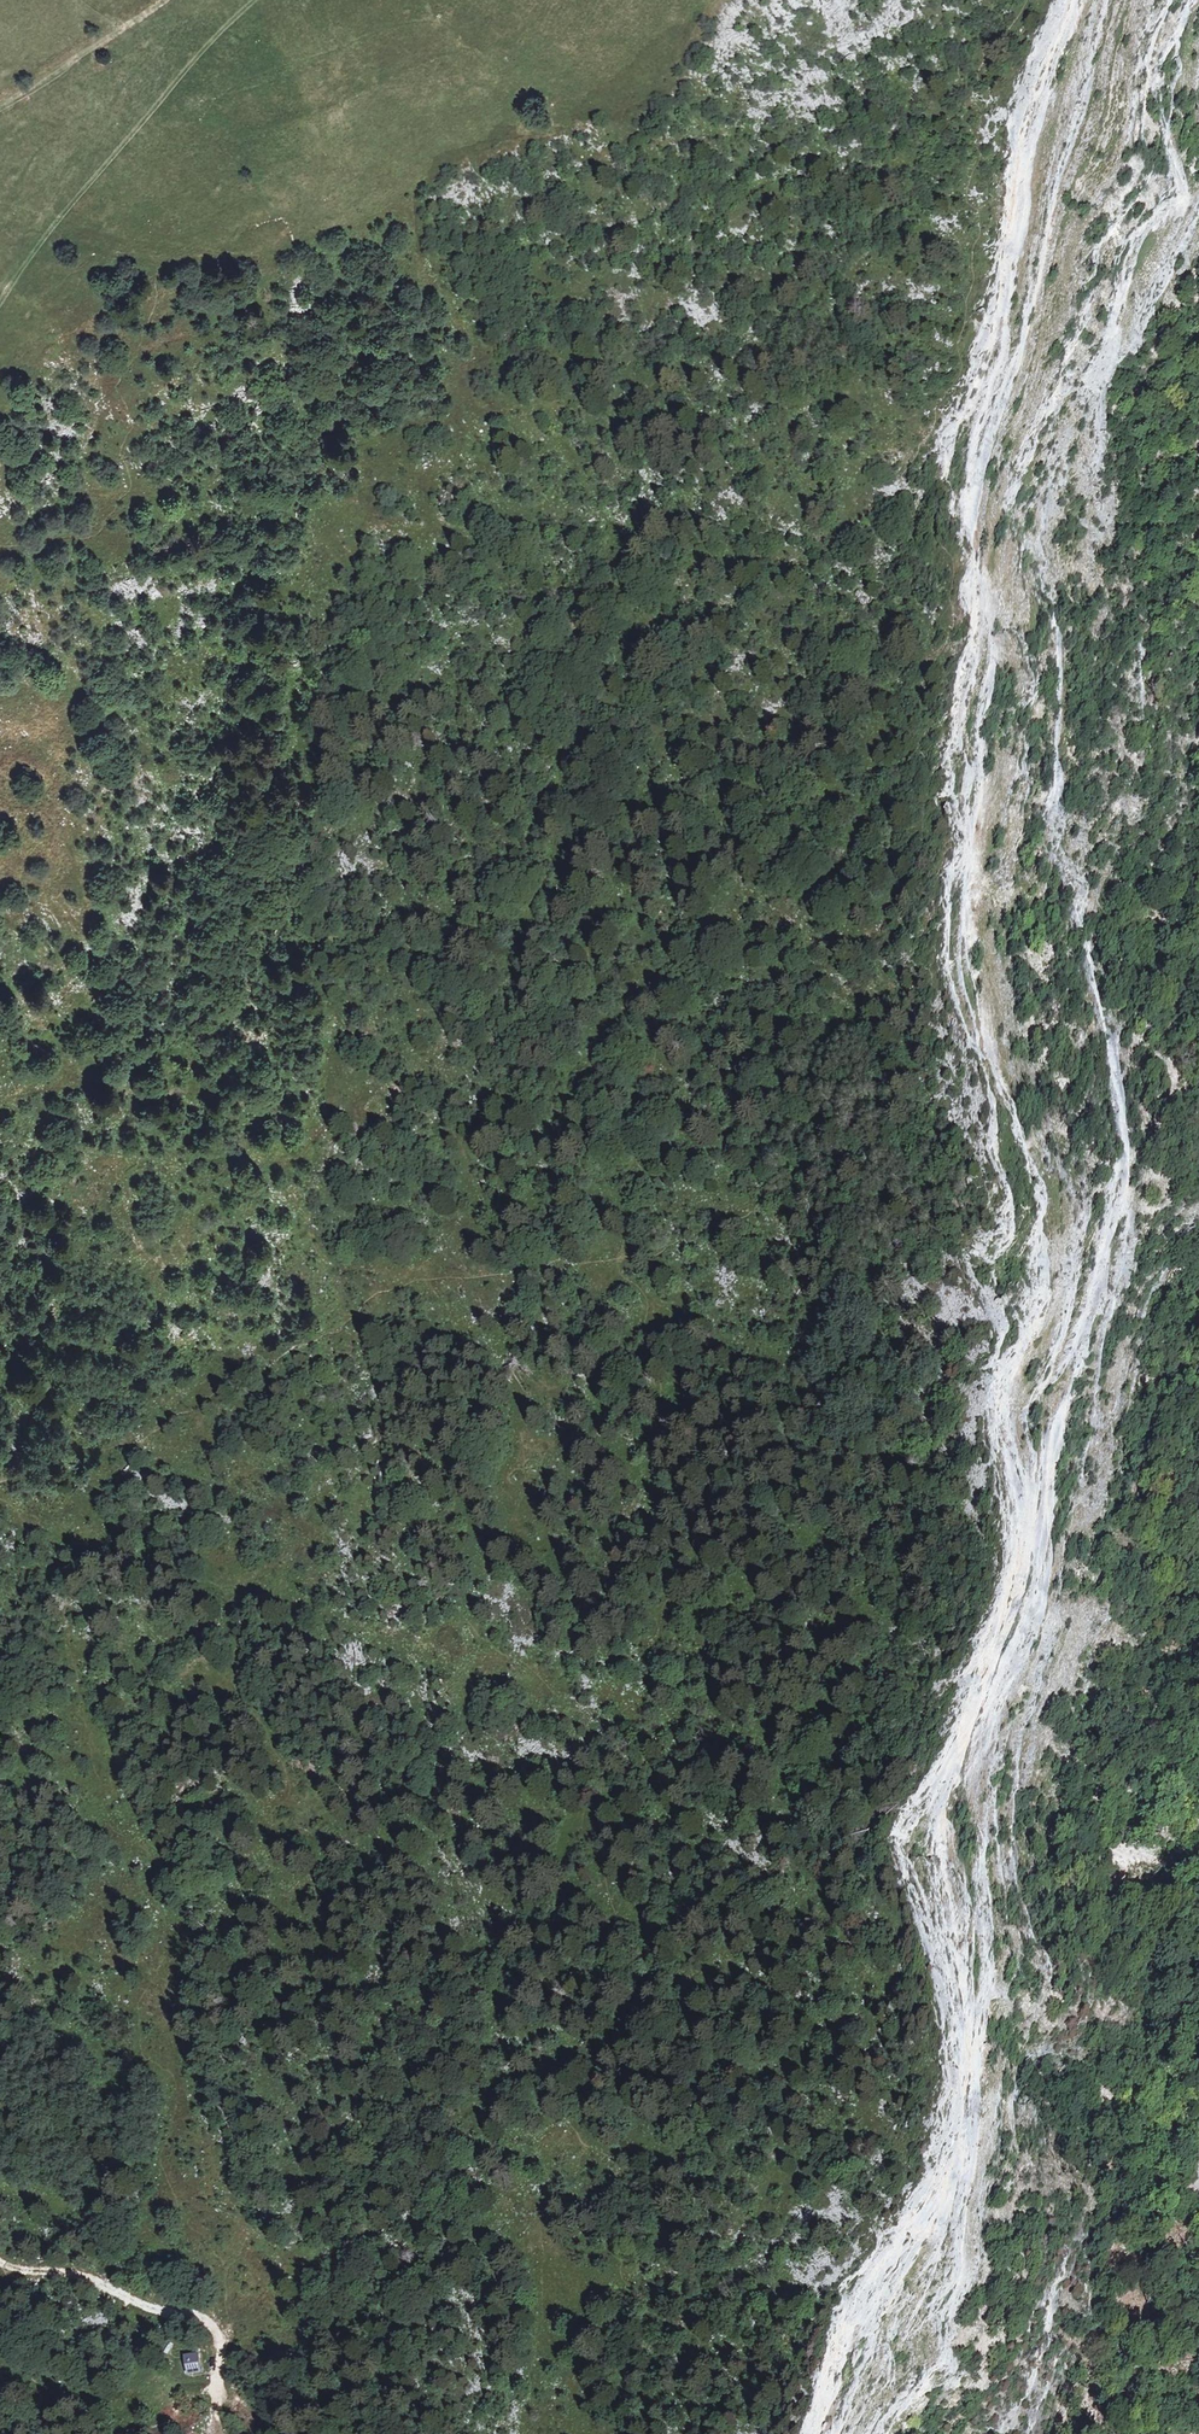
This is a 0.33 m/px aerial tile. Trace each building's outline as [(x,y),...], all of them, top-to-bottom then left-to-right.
[(206,2358),(188,2359),(190,2380),(208,2378),(206,2358)]
